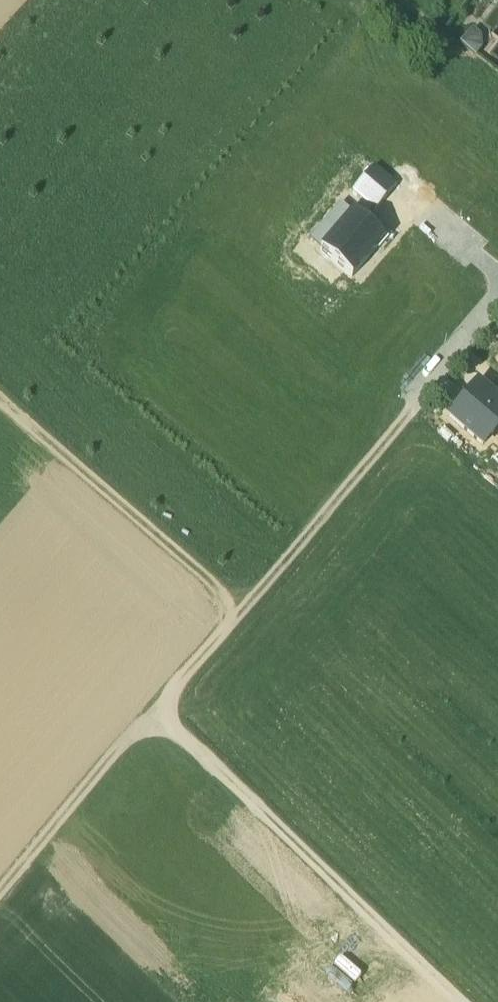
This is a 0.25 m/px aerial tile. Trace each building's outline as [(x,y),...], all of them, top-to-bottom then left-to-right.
[(480,37),(472,30),(461,45),(475,56),(482,48),(480,37)] [(374,213),(375,212),(396,188),(373,168),(351,193),(361,202),(372,211),(374,213)] [(351,278),(384,240),(363,221),(372,211),(361,202),(348,217),(341,211),(328,226),(334,232),(319,250),(351,278)] [(497,427),(497,400),(493,396),(478,383),(448,417),(482,446),(497,427)]
